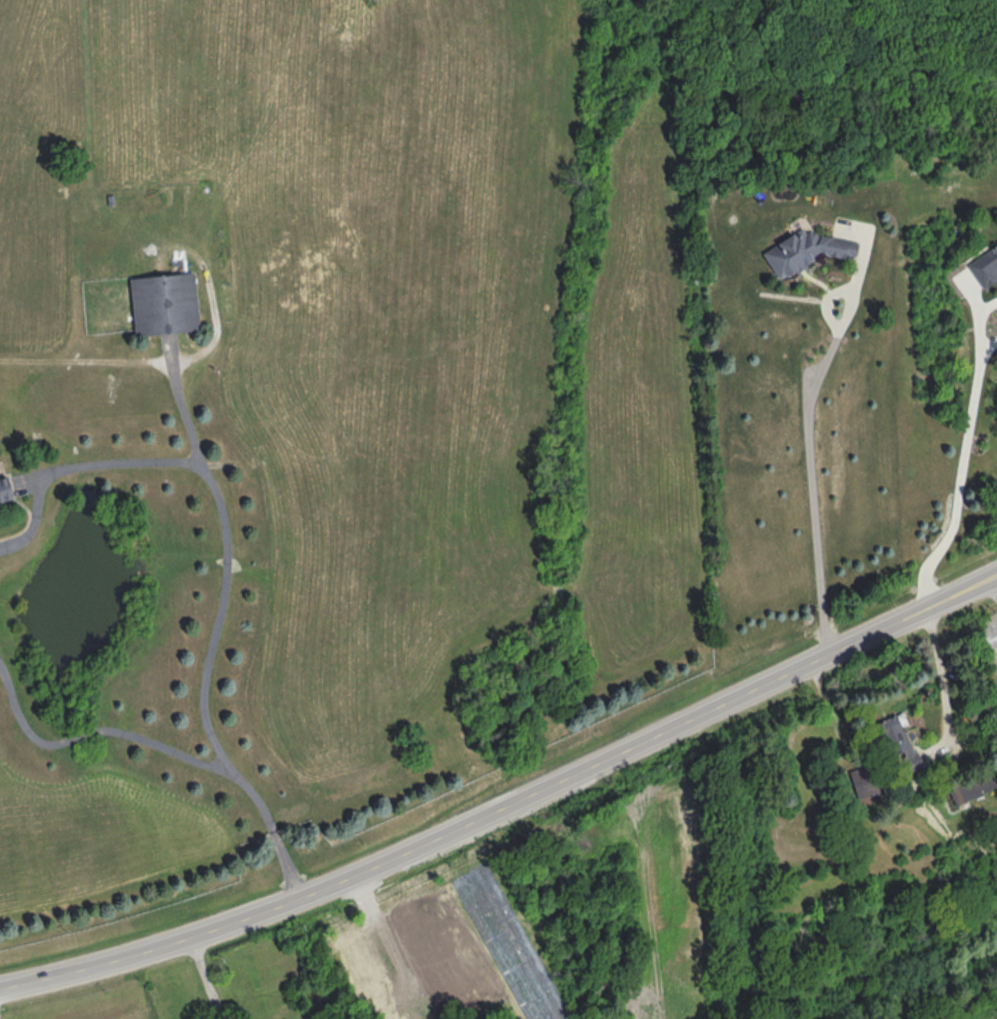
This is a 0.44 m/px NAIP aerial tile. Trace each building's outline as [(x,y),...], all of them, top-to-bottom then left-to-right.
[(855,244),(775,226),(765,270),(798,277),(804,251),(851,262),(855,244)] [(193,273),(128,277),(132,335),(196,331),(193,273)] [(12,477),(0,479),(0,505),(17,501),(12,477)] [(907,772),(918,768),(897,716),(874,725),(888,759),(900,754),(907,772)] [(950,782),(954,801),(996,790),(996,781),(995,772),(950,782)]
